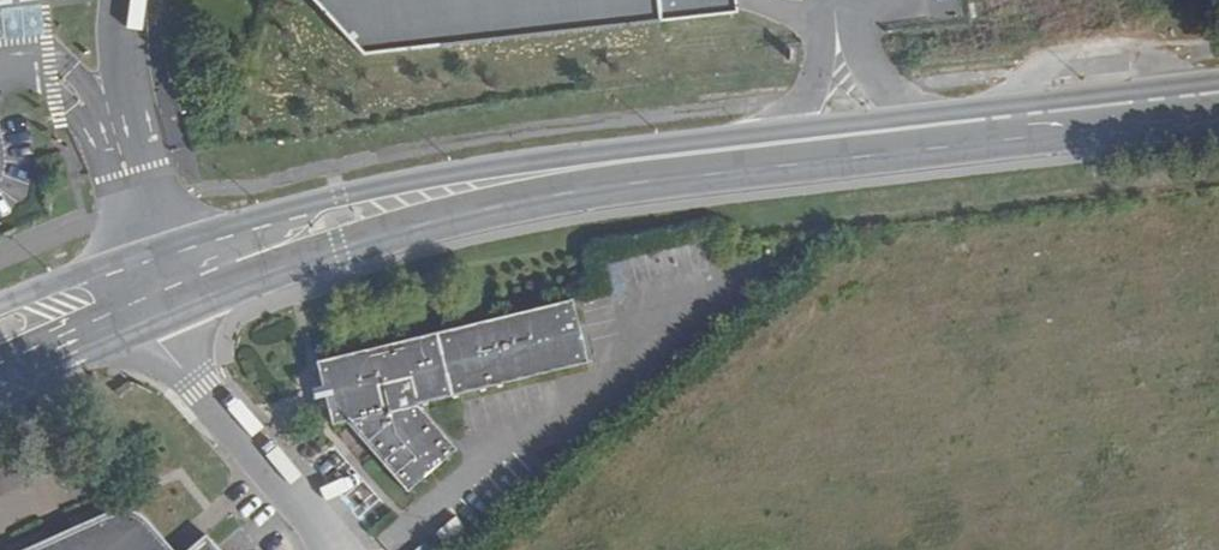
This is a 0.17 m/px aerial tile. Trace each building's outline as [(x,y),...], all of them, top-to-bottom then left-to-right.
[(12,5),(38,0),(0,0),(0,8),(12,5)] [(311,9),(363,64),(739,20),(737,0),(314,0),(311,9)] [(572,306),(319,365),(335,430),(349,427),(407,491),(454,451),(418,411),(588,371),(572,306)] [(39,549),(164,549),(148,533),(136,523),(124,518),(107,520),(39,549)] [(200,541),(189,549),(208,549),(200,541)]
